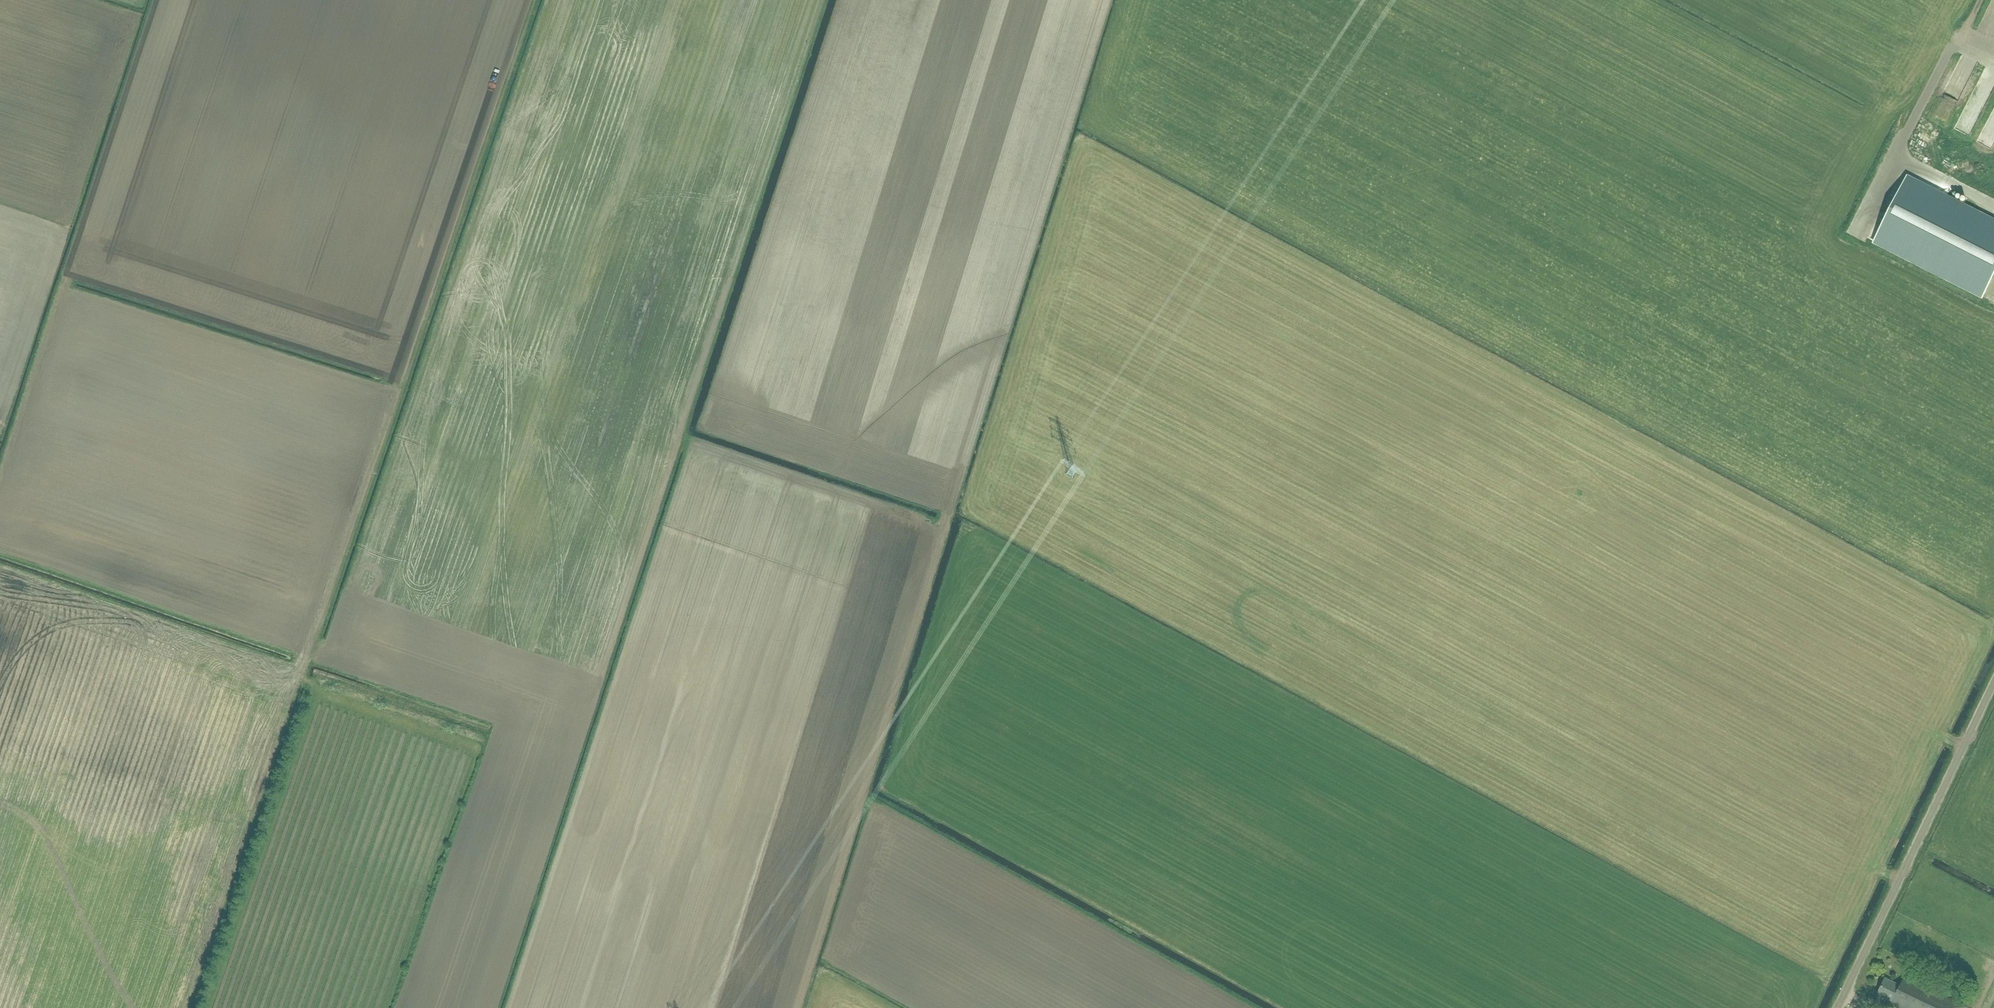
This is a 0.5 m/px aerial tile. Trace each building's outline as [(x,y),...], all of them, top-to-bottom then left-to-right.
[(1962,60),(1960,64),(1977,70),(1978,65),(1962,60)] [(1911,77),(1915,69),(1910,66),(1906,75),(1911,77)] [(1993,90),(1993,80),(1985,76),(1973,101),(1980,105),(1980,106),(1986,109),(1993,90)] [(1993,273),(1993,223),(1907,178),(1875,242),(1982,297),(1993,273)] [(1878,995),(1900,1005),(1899,1007),(1901,1007),(1967,1007),(1904,977),(1900,985),(1886,978),(1878,995)]
